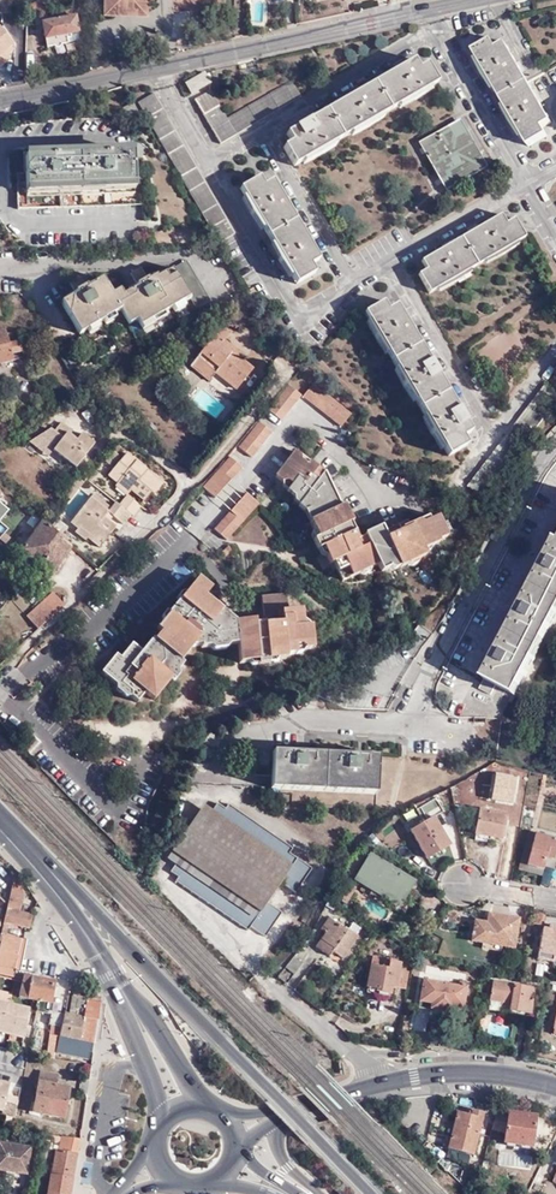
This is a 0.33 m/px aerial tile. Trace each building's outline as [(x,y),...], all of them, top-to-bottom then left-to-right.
[(26,3),(29,11),(41,6),(39,0),(36,0),(26,3)] [(145,4),(131,4),(130,12),(148,12),(149,0),(145,0),(145,4)] [(44,37),(65,32),(78,29),(76,14),(84,12),(83,4),(59,10),(60,16),(41,20),(44,37)] [(67,41),(65,32),(44,37),(45,45),(67,41)] [(497,48),(492,40),(473,51),(529,146),(548,135),(543,127),(552,122),(536,96),(517,62),(505,43),(497,48)] [(21,61),(9,60),(8,82),(20,82),(21,61)] [(438,83),(427,64),(419,69),(414,60),(396,70),(354,95),(310,120),(286,134),(292,143),(284,147),(295,166),(438,83)] [(192,94),(211,83),(205,72),(186,83),(192,94)] [(303,95),(294,81),(228,119),(211,90),(195,99),(221,143),(303,95)] [(220,242),(236,233),(155,93),(139,102),(220,242)] [(192,96),(185,100),(193,115),(200,111),(192,96)] [(140,116),(133,104),(125,109),(132,121),(140,116)] [(487,168),(460,120),(420,142),(447,190),(487,168)] [(17,211),(144,204),(142,169),(134,169),(133,154),(109,155),(109,150),(101,150),(101,155),(58,157),(57,153),(47,153),(47,157),(25,159),(25,174),(16,174),(17,211)] [(285,200),(273,180),(264,186),(259,177),(241,188),(298,284),(316,273),(311,265),(321,260),(306,235),(285,200)] [(427,270),(418,275),(429,294),(526,237),(515,219),(507,224),(501,214),(484,225),(443,248),(422,261),(427,270)] [(197,309),(211,301),(187,260),(149,282),(141,269),(130,275),(137,287),(121,295),(118,289),(110,294),(101,279),(86,288),(80,278),(69,284),(75,295),(59,304),(79,337),(121,312),(129,325),(135,321),(140,328),(191,299),(197,309)] [(246,317),(252,310),(242,302),(236,309),(246,317)] [(409,325),(397,305),(389,310),(384,302),(365,313),(449,455),(467,444),(463,437),(471,432),(458,409),(433,366),(409,325)] [(215,336),(193,362),(212,377),(216,372),(237,388),(253,368),(237,354),(227,347),(231,344),(224,339),(236,325),(222,315),(209,332),(215,336)] [(7,330),(0,331),(0,364),(25,358),(22,348),(29,346),(27,340),(12,344),(11,342),(18,340),(16,332),(9,334),(7,330)] [(176,361),(189,351),(182,342),(169,352),(176,361)] [(239,351),(231,344),(227,347),(237,354),(239,351)] [(212,377),(193,362),(190,366),(209,381),(212,377)] [(351,413),(313,383),(303,396),(341,426),(351,413)] [(281,421),(301,395),(289,385),(269,410),(281,421)] [(272,432),(260,421),(238,447),(251,457),(272,432)] [(67,441),(63,438),(53,450),(75,468),(95,443),(82,434),(77,441),(71,436),(67,441)] [(121,454),(115,449),(106,460),(112,464),(121,454)] [(275,476),(281,482),(286,481),(291,485),(286,490),(293,496),(299,495),(303,498),(299,504),(298,505),(304,510),(311,507),(317,518),(309,521),(312,529),(318,531),(320,536),(349,524),(352,522),(344,505),(339,507),(327,481),(319,475),(324,473),(316,467),(310,474),(304,470),(310,462),(309,461),(307,465),(300,460),(300,454),(294,451),(275,476)] [(123,481),(133,489),(136,487),(144,494),(142,496),(147,500),(154,491),(151,489),(153,486),(160,491),(166,484),(149,470),(147,472),(136,464),(139,462),(129,454),(110,476),(120,484),(123,481)] [(309,461),(300,454),(300,460),(307,465),(309,461)] [(215,498),(242,467),(229,457),(203,488),(215,498)] [(149,470),(139,462),(136,464),(147,472),(149,470)] [(316,467),(310,462),(304,470),(310,474),(316,467)] [(319,475),(327,481),(324,473),(319,475)] [(72,499),(89,479),(82,474),(78,478),(76,476),(62,492),(72,499)] [(128,495),(129,495),(133,489),(123,481),(120,484),(118,486),(128,495)] [(286,481),(281,482),(282,487),(286,490),(291,485),(286,481)] [(18,500),(0,484),(0,520),(18,500)] [(136,487),(133,489),(142,496),(144,494),(136,487)] [(93,497),(110,511),(114,507),(96,493),(93,497)] [(258,504),(246,493),(213,528),(225,539),(258,504)] [(133,515),(135,516),(142,506),(129,495),(128,495),(121,504),(133,515)] [(299,495),(293,496),(294,500),(299,504),(303,498),(299,495)] [(118,526),(111,519),(106,515),(110,511),(93,497),(72,522),(80,528),(82,526),(91,534),(103,543),(118,526)] [(125,524),(133,515),(121,504),(118,502),(114,507),(110,511),(115,515),(125,524)] [(311,507),(304,510),(309,521),(317,518),(311,507)] [(111,519),(115,515),(110,511),(106,515),(111,519)] [(327,550),(325,556),(329,564),(334,562),(343,581),(359,574),(361,567),(366,565),(371,568),(378,565),(382,571),(389,568),(391,563),(396,561),(399,568),(407,564),(408,559),(414,557),(419,559),(425,556),(424,552),(421,547),(429,543),(432,545),(439,542),(438,540),(446,536),(438,516),(429,519),(423,523),(418,520),(410,524),(413,532),(404,535),(399,523),(382,532),(373,535),(370,532),(363,535),(364,537),(356,540),(353,532),(325,546),(327,550)] [(413,532),(410,524),(408,519),(399,523),(404,535),(413,532)] [(63,544),(66,539),(52,528),(43,521),(34,532),(34,533),(20,551),(50,574),(70,549),(63,544)] [(320,536),(314,540),(313,540),(317,549),(318,549),(325,546),(353,532),(349,524),(320,536)] [(82,526),(80,528),(78,531),(86,539),(89,536),(91,534),(82,526)] [(318,531),(312,529),(311,534),(314,540),(320,536),(318,531)] [(109,556),(125,541),(116,533),(101,548),(109,556)] [(101,546),(103,543),(91,534),(89,536),(101,546)] [(421,547),(424,552),(430,550),(432,545),(429,543),(421,547)] [(547,561),(525,603),(501,650),(481,689),(492,695),(497,685),(517,696),(555,619),(555,543),(547,561)] [(232,550),(229,546),(222,553),(226,557),(232,550)] [(325,546),(318,549),(320,555),(325,556),(327,550),(325,546)] [(408,559),(407,564),(410,566),(417,563),(419,559),(414,557),(408,559)] [(391,563),(389,568),(393,570),(399,568),(396,561),(391,563)] [(361,567),(359,574),(364,575),(370,572),(371,568),(366,565),(361,567)] [(229,645),(231,645),(228,616),(214,605),(207,614),(201,610),(209,600),(204,597),(211,588),(198,577),(186,592),(187,597),(183,602),(179,599),(167,614),(171,617),(166,622),(161,622),(156,628),(160,632),(153,640),(152,639),(146,647),(154,654),(150,659),(141,652),(132,645),(120,658),(116,655),(101,672),(115,684),(121,684),(131,691),(131,697),(138,702),(145,693),(153,699),(171,677),(168,675),(173,670),(177,670),(183,663),(180,661),(192,646),(200,646),(201,648),(210,647),(212,643),(226,642),(229,645)] [(28,615),(40,628),(67,603),(55,590),(28,615)] [(187,597),(186,592),(181,593),(177,597),(179,599),(183,602),(187,597)] [(303,646),(306,649),(314,648),(312,625),(309,625),(303,625),(300,622),(303,619),(302,610),(288,610),(287,598),(279,598),(276,595),(261,596),(263,609),(264,630),(255,630),(254,624),(244,624),(242,621),(236,622),(238,645),(239,663),(247,662),(251,658),(257,658),(258,665),(268,665),(268,656),(275,656),(278,659),(286,659),(286,655),(296,654),(295,647),(303,646)] [(207,614),(214,605),(209,600),(201,610),(207,614)] [(253,620),(242,621),(244,624),(254,624),(255,630),(264,630),(263,609),(253,620)] [(161,617),(161,622),(166,622),(171,617),(167,614),(165,612),(161,617)] [(231,645),(238,645),(236,622),(228,616),(231,645)] [(225,650),(229,645),(226,642),(212,643),(210,647),(213,651),(225,650)] [(146,647),(141,652),(150,659),(154,654),(146,647)] [(274,664),(278,659),(275,656),(268,656),(268,665),(274,664)] [(252,666),(258,665),(257,658),(251,658),(247,662),(252,666)] [(178,675),(177,670),(173,670),(168,675),(171,677),(174,680),(178,675)] [(125,697),(131,697),(131,691),(121,684),(115,684),(116,689),(125,697)] [(375,808),(378,756),(349,755),(300,753),(271,751),(270,794),(290,795),(290,804),(375,808)] [(420,808),(423,814),(427,821),(434,817),(442,812),(435,799),(420,808)] [(480,807),(476,832),(489,835),(504,837),(507,811),(480,807)] [(295,870),(206,809),(179,849),(267,911),(295,870)] [(427,821),(423,814),(408,823),(427,858),(451,844),(434,817),(427,821)] [(555,856),(555,838),(536,832),(528,865),(544,868),(546,858),(555,860),(555,856)] [(375,886),(385,892),(401,901),(414,881),(370,855),(358,875),(375,886)] [(25,892),(15,877),(12,889),(5,922),(10,923),(30,928),(31,922),(32,915),(20,912),(25,892)] [(342,881),(338,879),(331,894),(336,896),(342,881)] [(356,887),(342,881),(336,896),(349,902),(356,887)] [(380,899),(385,892),(375,886),(370,893),(380,899)] [(544,924),(545,914),(535,912),(534,923),(544,924)] [(483,942),(502,945),(514,947),(519,918),(489,914),(488,922),(476,920),(472,940),(483,942)] [(300,930),(304,922),(297,918),(292,925),(300,930)] [(348,931),(328,918),(320,929),(325,933),(316,946),(329,956),(334,951),(344,958),(359,937),(349,930),(348,931)] [(543,928),(537,958),(554,961),(555,956),(555,930),(543,928)] [(25,939),(7,935),(0,963),(0,972),(15,975),(16,968),(18,968),(25,939)] [(501,950),(502,945),(483,942),(482,948),(501,950)] [(293,957),(285,967),(295,975),(303,964),(293,957)] [(389,969),(390,962),(390,960),(372,958),(370,966),(389,969)] [(401,963),(390,962),(389,969),(370,966),(367,986),(378,988),(378,991),(396,994),(401,963)] [(36,1001),(36,1007),(49,1009),(54,980),(24,975),(19,997),(36,1001)] [(462,1005),(465,986),(424,980),(421,1000),(433,1002),(432,1008),(450,1011),(450,1007),(454,1008),(455,1004),(462,1005)] [(530,1014),(534,988),(492,981),(489,1000),(510,1003),(509,1010),(530,1014)] [(80,997),(74,995),(71,1009),(78,1011),(80,997)] [(60,1036),(95,1042),(101,1000),(80,997),(78,1011),(77,1016),(52,1012),(49,1026),(51,1026),(51,1031),(57,1033),(57,1037),(60,1037),(60,1036)] [(30,1007),(0,1000),(0,1032),(24,1037),(30,1007)] [(56,1085),(58,1074),(40,1071),(32,1111),(64,1118),(67,1103),(63,1102),(66,1087),(56,1085)] [(2,1112),(9,1086),(0,1083),(0,1111),(2,1112)] [(467,1114),(482,1118),(484,1112),(472,1109),(471,1112),(468,1112),(467,1114)] [(504,1142),(519,1144),(521,1131),(534,1134),(536,1117),(510,1111),(504,1142)] [(474,1155),(482,1118),(467,1114),(459,1112),(449,1148),(474,1155)] [(15,1118),(14,1127),(32,1130),(32,1127),(34,1127),(35,1121),(15,1118)] [(521,1131),(519,1144),(532,1147),(534,1134),(521,1131)] [(61,1136),(59,1149),(57,1149),(52,1174),(51,1174),(47,1193),(71,1193),(81,1138),(61,1136)] [(25,1173),(30,1148),(0,1143),(0,1169),(25,1173)] [(459,1182),(462,1171),(455,1163),(451,1163),(443,1160),(438,1161),(459,1182)]
